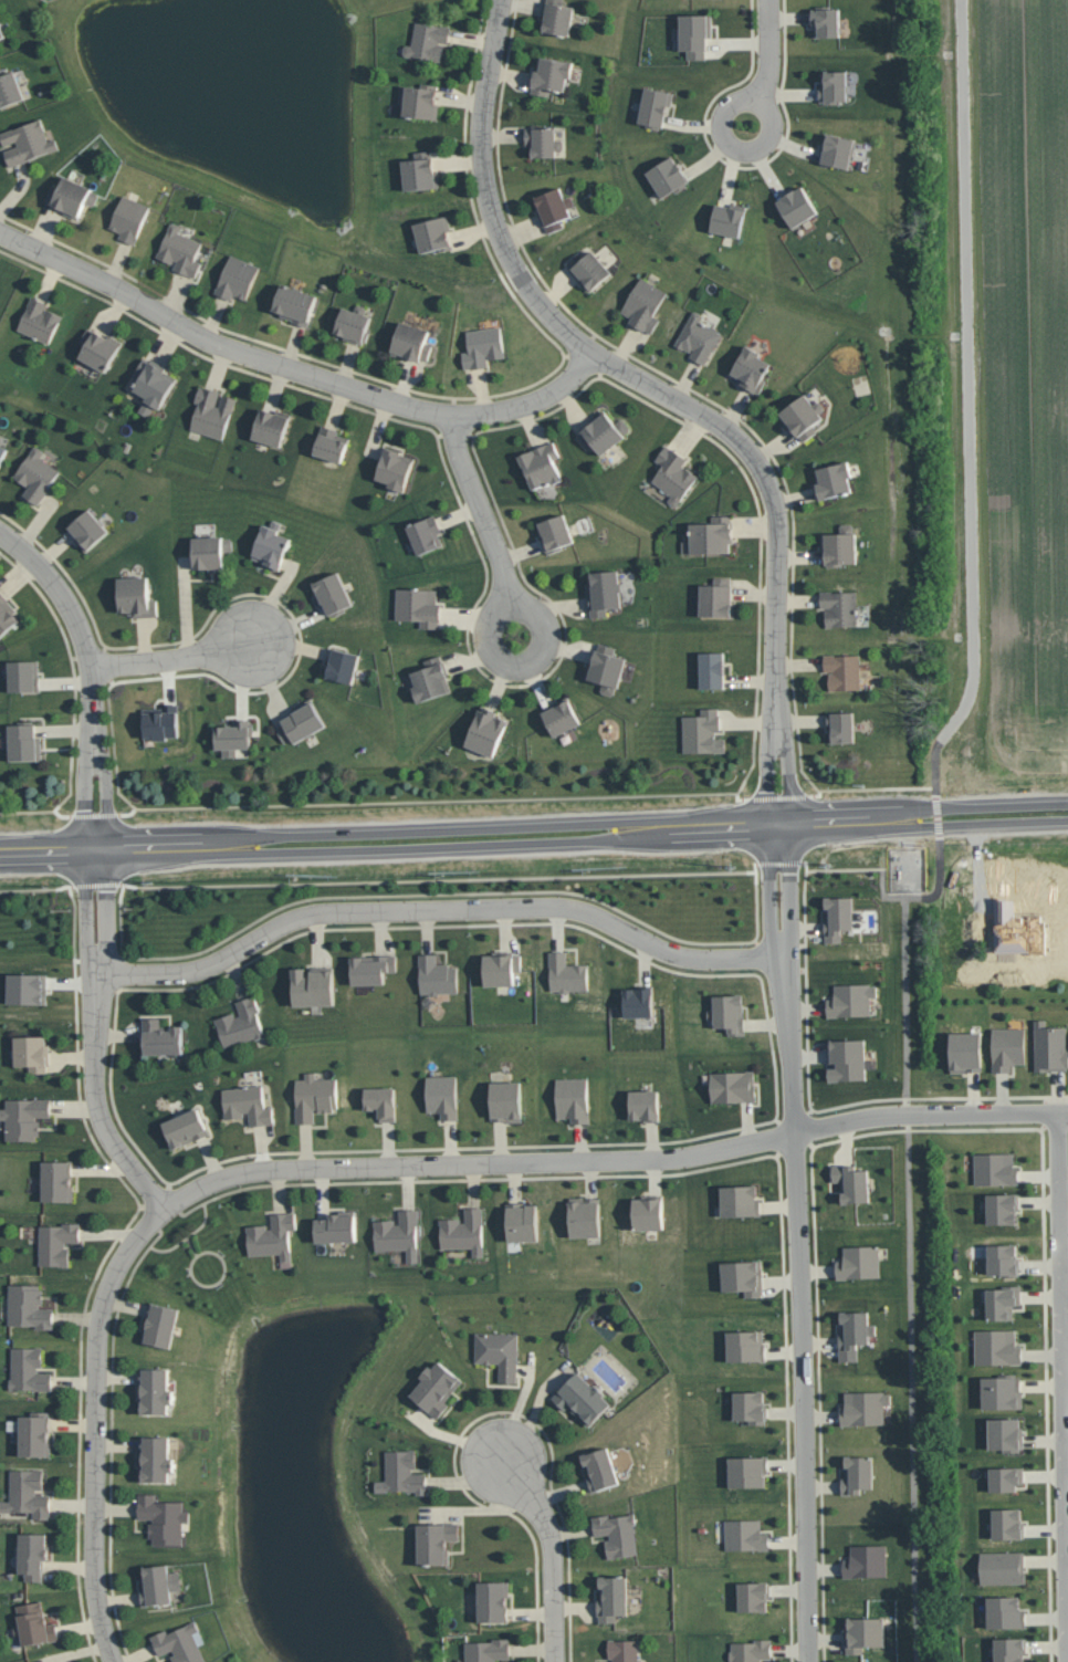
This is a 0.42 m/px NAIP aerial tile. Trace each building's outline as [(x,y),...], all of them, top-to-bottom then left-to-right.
[(543,31),(548,0),(564,0),(563,4),(574,6),(569,35),(543,31)] [(839,8),(839,27),(841,28),(841,31),(839,33),(839,35),(815,36),(815,24),(812,24),(812,8),(839,8)] [(712,13),(711,36),(706,36),(706,50),(704,50),(705,59),(688,59),(688,50),(680,50),(680,14),(712,13)] [(451,27),(448,42),(439,41),(439,42),(443,44),(441,61),(406,55),(404,52),(405,46),(407,44),(412,45),(416,21),(441,25),(441,24),(451,27)] [(574,62),(570,77),(567,76),(564,91),(548,88),(547,95),(531,93),(535,70),(540,71),(542,56),(574,62)] [(24,97),(0,108),(0,68),(1,67),(4,74),(14,71),(24,97)] [(847,71),(847,84),(848,85),(849,91),(847,93),(847,101),(837,101),(837,104),(825,104),(825,101),(819,101),(819,84),(821,84),(821,71),(847,71)] [(439,104),(438,119),(402,115),(407,85),(420,87),(420,82),(437,84),(436,88),(438,88),(436,103),(439,104)] [(673,93),(671,106),(668,105),(663,127),(660,126),(659,128),(647,127),(647,124),(639,122),(646,87),(673,93)] [(3,145),(0,136),(0,132),(40,117),(49,140),(55,138),(59,148),(10,166),(4,150),(18,146),(17,140),(3,145)] [(561,138),(563,142),(563,147),(561,149),(556,149),(556,157),(532,157),(532,145),(525,145),(525,126),(555,127),(555,139),(561,138)] [(855,139),(848,168),(821,163),(825,148),(820,148),(824,133),(855,139)] [(440,186),(405,190),(401,159),(415,159),(415,151),(431,150),(432,158),(433,158),(434,171),(439,171),(440,186)] [(689,180),(685,182),(688,185),(676,192),(674,190),(661,197),(659,196),(657,191),(657,190),(646,171),(672,155),(677,163),(679,161),(689,180)] [(98,196),(95,203),(93,205),(84,202),(76,219),(63,212),(64,210),(51,203),(52,201),(45,199),(53,185),(59,187),(65,175),(92,187),(91,190),(97,192),(98,196)] [(803,186),(818,211),(799,223),(799,226),(797,227),(794,227),(786,217),(783,217),(775,206),(778,205),(776,201),(782,199),(782,197),(795,188),(796,190),(803,186)] [(569,196),(573,197),(575,202),(574,206),(568,207),(570,216),(562,219),(564,227),(548,232),(545,224),(544,226),(536,207),(538,206),(534,196),(561,187),(565,197),(569,196)] [(150,205),(135,244),(118,238),(121,232),(109,228),(124,195),(150,205)] [(740,237),(711,230),(716,203),(730,207),(731,202),(746,207),(740,237)] [(448,215),(451,229),(448,230),(451,248),(440,250),(440,248),(421,252),(413,223),(448,215)] [(201,262),(195,278),(174,269),(177,260),(174,259),(172,264),(156,257),(171,223),(174,221),(179,224),(180,228),(179,232),(202,241),(195,259),(201,262)] [(611,272),(588,293),(569,269),(570,269),(566,263),(578,252),(584,258),(593,250),(611,272)] [(260,266),(245,300),(233,294),(231,300),(214,293),(231,253),(260,266)] [(660,318),(651,334),(645,330),(643,331),(629,322),(631,317),(620,311),(641,276),(668,292),(653,315),(660,318)] [(316,294),(307,326),(292,322),(293,318),(280,315),(281,313),(273,310),(281,283),(316,294)] [(62,315),(49,344),(17,328),(28,306),(27,305),(31,295),(46,303),(43,311),(45,312),(46,307),(62,315)] [(371,315),(366,331),(369,332),(366,341),(363,341),(362,344),(344,338),(344,335),(335,333),(343,306),(355,311),(356,305),(359,304),(365,305),(366,309),(365,314),(371,315)] [(721,333),(704,364),(690,356),(693,348),(692,348),(690,352),(683,347),(682,348),(674,344),(693,311),(695,311),(701,313),(702,316),(700,321),(721,333)] [(432,344),(427,360),(420,358),(420,360),(405,356),(405,358),(390,354),(401,321),(429,330),(426,342),(432,344)] [(500,325),(505,356),(489,359),(488,354),(486,355),(488,366),(471,368),(471,367),(464,368),(462,352),(469,351),(467,331),(500,325)] [(123,342),(105,372),(78,357),(85,345),(80,342),(87,327),(106,336),(108,333),(123,342)] [(771,363),(762,378),(766,380),(757,394),(754,391),(753,393),(741,385),(742,381),(737,380),(730,376),(745,345),(761,353),(758,356),(771,363)] [(177,378),(160,408),(156,406),(149,416),(139,410),(146,397),(134,389),(139,379),(133,376),(145,357),(151,360),(153,358),(167,367),(165,372),(177,378)] [(237,398),(222,439),(191,428),(199,403),(195,401),(199,386),(203,387),(203,386),(220,391),(216,405),(219,406),(223,394),(237,398)] [(824,417),(813,426),(817,431),(804,441),(799,436),(798,437),(789,425),(786,428),(777,415),(806,394),(814,405),(817,401),(820,401),(825,406),(824,409),(819,412),(824,417)] [(291,414),(281,447),(252,437),(261,407),(276,412),(276,410),(291,414)] [(629,429),(624,435),(625,437),(601,454),(594,445),(589,449),(577,436),(583,432),(580,430),(595,420),(594,418),(603,409),(616,424),(621,419),(624,419),(629,426),(629,429)] [(349,438),(341,462),(314,454),(322,425),(338,430),(338,433),(349,438)] [(553,441),(559,456),(554,459),(563,479),(552,483),(552,481),(533,489),(517,456),(545,443),(553,441)] [(699,475),(677,505),(674,505),(670,502),(669,500),(671,495),(651,480),(662,466),(655,460),(667,445),(672,449),(673,448),(687,458),(682,466),(699,475)] [(60,470),(39,504),(22,494),(29,485),(12,477),(34,446),(36,446),(42,448),(43,451),(40,457),(60,470)] [(413,458),(404,492),(388,487),(389,483),(376,479),(386,447),(401,452),(401,453),(413,458)] [(847,460),(851,475),(848,478),(852,490),(819,499),(815,483),(818,483),(814,470),(847,460)] [(109,531),(87,551),(75,540),(77,537),(69,526),(88,509),(109,531)] [(564,513),(574,541),(562,545),(563,548),(548,553),(547,551),(545,551),(537,531),(538,531),(535,523),(564,513)] [(434,514),(441,531),(438,532),(443,544),(419,554),(407,526),(428,518),(427,516),(434,514)] [(731,514),(731,523),(733,523),(733,542),(731,542),(731,552),(682,553),(682,541),(691,541),(690,523),(711,522),(711,515),(731,514)] [(291,537),(280,571),(264,565),(265,562),(252,557),(262,524),(271,526),(273,520),(282,522),(278,533),(291,537)] [(856,532),(857,563),(842,563),(842,566),(827,566),(827,564),(826,564),(825,546),(821,546),(821,543),(823,543),(821,533),(840,533),(840,525),(842,524),(851,523),(854,525),(854,532),(856,532)] [(223,566),(219,567),(219,571),(209,572),(208,567),(193,568),(192,536),(223,535),(223,537),(231,537),(232,539),(233,553),(223,553),(223,566)] [(618,569),(621,606),(608,608),(608,615),(591,617),(588,581),(591,581),(590,572),(618,569)] [(353,604),(344,607),(345,609),(333,616),(332,614),(329,614),(324,603),(318,605),(313,592),(316,589),(313,583),(338,572),(353,604)] [(157,616),(133,617),(133,612),(119,613),(118,577),(148,576),(149,598),(156,598),(157,616)] [(732,585),(732,616),(700,615),(701,584),(714,585),(714,576),(731,577),(731,585),(732,585)] [(441,604),(441,623),(439,621),(439,628),(420,627),(420,620),(396,619),(397,588),(437,588),(437,603),(441,604)] [(857,590),(857,625),(826,626),(826,609),(829,609),(829,607),(820,608),(820,590),(831,590),(831,592),(857,590)] [(20,618),(0,638),(0,592),(17,609),(13,614),(20,618)] [(626,658),(618,687),(616,687),(614,693),(611,696),(603,692),(600,690),(601,682),(585,677),(588,661),(593,662),(596,649),(598,649),(599,642),(616,647),(614,655),(626,658)] [(359,654),(353,683),(323,676),(327,659),(331,660),(334,648),(359,654)] [(724,651),(724,687),(700,689),(700,651),(724,651)] [(440,655),(442,662),(443,661),(449,676),(446,677),(450,690),(418,702),(412,687),(416,686),(411,672),(427,667),(425,660),(440,655)] [(860,655),(861,688),(829,690),(829,672),(833,672),(833,671),(824,671),(824,655),(860,655)] [(39,660),(40,690),(10,691),(9,661),(39,660)] [(326,724),(295,743),(292,739),(284,742),(275,728),(283,723),(281,720),(294,713),(291,711),(311,698),(326,724)] [(569,698),(582,722),(555,736),(548,724),(545,725),(538,712),(552,705),(569,698)] [(509,721),(493,756),(465,744),(482,704),(498,711),(495,718),(498,719),(498,715),(509,721)] [(719,707),(719,714),(721,714),(720,730),(714,730),(714,738),(725,738),(725,752),(683,752),(683,715),(701,715),(701,708),(719,707)] [(852,711),(855,741),(828,742),(828,727),(827,727),(827,711),(833,711),(833,712),(852,711)] [(253,722),(254,735),(250,735),(250,748),(235,749),(235,756),(223,756),(223,748),(216,748),(216,725),(233,725),(233,719),(251,719),(251,722),(253,722)] [(41,735),(42,760),(10,760),(9,723),(35,723),(35,735),(41,735)] [(854,897),(854,929),(841,929),(841,941),(825,942),(825,919),(826,919),(826,897),(854,897)] [(588,964),(588,990),(569,990),(569,992),(561,992),(559,990),(552,990),(551,968),(549,968),(549,951),(567,951),(567,964),(573,964),(573,963),(578,963),(578,964),(588,964)] [(458,966),(458,992),(439,992),(439,995),(430,995),(430,993),(420,993),(420,965),(419,965),(418,953),(437,953),(437,963),(449,963),(449,966),(458,966)] [(521,953),(522,970),(514,971),(514,985),(484,985),(484,954),(521,953)] [(396,954),(396,971),(385,971),(384,983),(353,984),(352,963),(350,963),(350,955),(373,955),(373,954),(396,954)] [(333,966),(334,1004),(294,1005),(294,979),(292,979),(292,968),(305,968),(305,975),(311,975),(311,968),(333,966)] [(46,974),(46,1003),(8,1003),(8,973),(46,974)] [(877,985),(877,996),(870,996),(871,1014),(838,1015),(838,1016),(828,1016),(827,997),(835,997),(835,984),(870,983),(869,985),(877,985)] [(652,986),(653,1015),(626,1016),(625,994),(622,994),(622,989),(635,987),(635,992),(637,992),(637,989),(646,987),(646,986),(652,986)] [(265,1035),(255,1039),(254,1037),(224,1047),(214,1018),(233,1012),(235,1016),(241,1015),(235,1001),(253,994),(260,1011),(256,1012),(265,1035)] [(745,1034),(729,1034),(729,1027),(715,1027),(714,1018),(709,1018),(708,1008),(713,1008),(713,995),(743,994),(743,1015),(745,1015),(745,1034)] [(182,1025),(184,1053),(145,1054),(144,1017),(160,1017),(160,1026),(182,1025)] [(1067,1049),(1067,1067),(1067,1070),(1035,1070),(1035,1018),(1046,1018),(1046,1026),(1066,1025),(1067,1049)] [(1025,1027),(1025,1063),(1011,1064),(1011,1072),(993,1072),(993,1027),(1025,1027)] [(982,1033),(982,1070),(966,1070),(966,1072),(951,1073),(950,1033),(982,1033)] [(50,1044),(50,1065),(46,1065),(48,1073),(30,1073),(30,1065),(15,1066),(14,1036),(45,1036),(46,1044),(50,1044)] [(867,1079),(829,1080),(829,1068),(834,1067),(834,1062),(828,1063),(828,1039),(866,1039),(867,1079)] [(756,1101),(712,1102),(711,1073),(747,1072),(747,1070),(755,1070),(754,1085),(756,1085),(756,1101)] [(337,1107),(333,1107),(333,1111),(318,1111),(318,1108),(314,1108),(314,1123),(296,1123),(295,1078),(305,1078),(305,1072),(316,1072),(316,1078),(336,1078),(337,1107)] [(457,1075),(458,1119),(441,1119),(441,1111),(428,1111),(427,1076),(457,1075)] [(587,1077),(589,1122),(572,1122),(572,1117),(557,1117),(556,1078),(587,1077)] [(521,1080),(522,1121),(491,1120),(491,1115),(492,1115),(491,1081),(521,1080)] [(274,1122),(251,1126),(249,1111),(243,1111),(244,1116),(224,1118),(221,1089),(262,1084),(265,1107),(272,1107),(274,1122)] [(395,1087),(396,1120),(380,1120),(380,1117),(378,1117),(378,1111),(373,1111),(373,1109),(366,1109),(365,1087),(395,1087)] [(658,1089),(660,1120),(645,1120),(643,1115),(641,1115),(641,1119),(629,1119),(629,1114),(630,1114),(630,1090),(658,1089)] [(51,1098),(50,1116),(36,1116),(36,1120),(40,1120),(40,1136),(36,1136),(36,1140),(6,1139),(7,1119),(0,1119),(0,1108),(6,1108),(7,1099),(34,1099),(34,1098),(51,1098)] [(197,1107),(210,1133),(195,1140),(193,1139),(174,1148),(163,1122),(197,1107)] [(1018,1167),(1018,1184),(975,1184),(975,1153),(1014,1152),(1014,1167),(1018,1167)] [(72,1161),(71,1185),(74,1185),(74,1201),(42,1200),(43,1160),(72,1161)] [(869,1169),(870,1201),(841,1202),(841,1181),(834,1181),(833,1164),(857,1164),(856,1170),(869,1169)] [(761,1198),(761,1214),(756,1215),(722,1216),(721,1187),(757,1184),(757,1198),(761,1198)] [(1018,1193),(1019,1209),(1013,1209),(1013,1212),(1017,1212),(1017,1223),(988,1223),(987,1193),(1018,1193)] [(662,1194),(663,1227),(635,1229),(634,1198),(642,1199),(642,1195),(662,1194)] [(600,1198),(600,1236),(570,1236),(569,1196),(585,1196),(585,1198),(600,1198)] [(537,1204),(538,1240),(509,1241),(507,1202),(523,1202),(523,1204),(537,1204)] [(482,1206),(484,1256),(472,1257),(472,1247),(441,1248),(441,1225),(440,1225),(439,1219),(460,1217),(460,1222),(465,1222),(465,1208),(482,1206)] [(418,1209),(418,1224),(417,1224),(417,1247),(418,1247),(418,1263),(408,1263),(407,1248),(375,1250),(374,1220),(394,1220),(395,1223),(399,1223),(399,1209),(418,1209)] [(356,1211),(356,1241),(316,1242),(316,1219),(329,1219),(329,1213),(341,1213),(341,1211),(356,1211)] [(295,1212),(296,1229),(289,1229),(290,1251),(292,1251),(292,1261),(280,1261),(280,1253),(250,1255),(248,1255),(247,1225),(266,1224),(266,1229),(272,1229),(271,1213),(295,1212)] [(70,1266),(63,1266),(63,1264),(40,1264),(40,1225),(63,1225),(63,1223),(81,1223),(80,1242),(65,1242),(65,1247),(70,1247),(70,1266)] [(1019,1274),(1017,1274),(1017,1275),(1001,1276),(999,1274),(988,1274),(988,1244),(1017,1244),(1017,1257),(1019,1257),(1019,1274)] [(880,1245),(881,1277),(837,1279),(837,1261),(845,1259),(845,1246),(880,1245)] [(762,1259),(763,1288),(762,1288),(762,1296),(745,1297),(745,1289),(723,1290),(722,1263),(755,1261),(762,1259)] [(53,1307),(53,1327),(36,1328),(36,1325),(9,1325),(10,1284),(40,1284),(40,1288),(43,1288),(43,1304),(39,1304),(39,1307),(53,1307)] [(1020,1284),(1020,1304),(1013,1305),(1013,1319),(987,1319),(987,1288),(1003,1288),(1003,1285),(1020,1284)] [(179,1309),(170,1348),(142,1340),(144,1326),(146,1326),(149,1315),(147,1315),(150,1305),(151,1305),(153,1303),(179,1309)] [(876,1324),(876,1334),(870,1335),(870,1344),(858,1344),(858,1361),(840,1361),(839,1334),(841,1332),(841,1311),(869,1311),(869,1324),(876,1324)] [(1022,1346),(1023,1362),(975,1363),(975,1329),(1016,1329),(1015,1346),(1022,1346)] [(765,1342),(766,1361),(729,1361),(727,1330),(763,1330),(764,1342),(765,1342)] [(519,1332),(517,1381),(499,1381),(499,1362),(492,1362),(492,1363),(484,1363),(484,1362),(475,1362),(477,1332),(519,1332)] [(52,1372),(52,1389),(10,1389),(10,1379),(11,1378),(12,1347),(42,1347),(42,1366),(38,1366),(38,1372),(52,1372)] [(463,1380),(446,1401),(449,1404),(438,1418),(411,1396),(425,1379),(420,1376),(430,1365),(433,1368),(439,1360),(463,1380)] [(169,1368),(168,1389),(172,1389),(172,1403),(168,1403),(168,1412),(143,1413),(142,1402),(139,1402),(140,1384),(140,1367),(169,1368)] [(611,1403),(588,1426),(568,1407),(565,1410),(552,1398),(578,1371),(593,1386),(595,1383),(606,1393),(604,1396),(611,1403)] [(1020,1376),(1020,1392),(1023,1392),(1023,1408),(982,1409),(982,1377),(999,1377),(999,1373),(1016,1373),(1016,1376),(1020,1376)] [(767,1404),(767,1420),(766,1420),(766,1423),(750,1423),(748,1419),(734,1420),(734,1391),(764,1391),(764,1403),(767,1404)] [(890,1393),(891,1404),(886,1404),(884,1423),(841,1424),(841,1405),(845,1405),(846,1391),(884,1391),(884,1392),(890,1393)] [(50,1414),(49,1440),(51,1440),(51,1454),(20,1454),(21,1415),(32,1415),(32,1411),(49,1411),(49,1414),(50,1414)] [(1024,1426),(1024,1449),(1019,1449),(1019,1452),(1004,1452),(1004,1449),(990,1449),(988,1418),(1020,1418),(1020,1426),(1024,1426)] [(174,1457),(174,1471),(169,1471),(169,1481),(139,1481),(139,1452),(142,1452),(142,1435),(169,1436),(169,1457),(174,1457)] [(608,1446),(619,1482),(593,1493),(586,1476),(588,1475),(582,1454),(608,1446)] [(427,1473),(427,1494),(417,1494),(416,1489),(376,1492),(376,1480),(387,1480),(386,1450),(416,1450),(416,1468),(412,1468),(412,1473),(427,1473)] [(768,1455),(768,1473),(764,1473),(764,1475),(766,1475),(766,1486),(730,1486),(730,1457),(763,1456),(763,1455),(768,1455)] [(873,1456),(873,1487),(861,1488),(861,1493),(842,1494),(841,1477),(845,1477),(845,1456),(873,1456)] [(1024,1466),(1024,1484),(1016,1484),(1016,1491),(990,1492),(991,1467),(1024,1466)] [(33,1511),(0,1511),(0,1501),(10,1501),(11,1468),(43,1468),(43,1488),(35,1488),(35,1494),(50,1495),(50,1518),(33,1518),(33,1511)] [(189,1511),(189,1522),(182,1522),(182,1544),(153,1544),(153,1537),(149,1537),(149,1523),(153,1523),(153,1518),(138,1518),(138,1493),(156,1493),(156,1501),(182,1501),(182,1511),(189,1511)] [(1025,1538),(993,1538),(993,1508),(1022,1508),(1022,1519),(1018,1519),(1018,1522),(1024,1522),(1025,1538)] [(635,1512),(636,1524),(634,1524),(634,1528),(636,1527),(636,1530),(635,1530),(638,1554),(608,1558),(605,1539),(609,1539),(608,1533),(595,1535),(591,1516),(608,1514),(609,1517),(635,1512)] [(769,1533),(769,1549),(760,1549),(760,1548),(725,1549),(725,1520),(761,1519),(762,1533),(769,1533)] [(459,1523),(459,1540),(448,1540),(447,1548),(449,1548),(449,1564),(419,1565),(419,1524),(443,1524),(443,1522),(459,1523)] [(48,1533),(46,1543),(50,1543),(50,1549),(48,1549),(48,1558),(43,1559),(43,1572),(42,1572),(42,1580),(25,1580),(25,1572),(20,1572),(20,1533),(48,1533)] [(887,1545),(887,1576),(844,1576),(844,1559),(851,1559),(851,1545),(887,1545)] [(1024,1551),(1024,1571),(1025,1571),(1025,1582),(981,1583),(981,1551),(1024,1551)] [(180,1571),(182,1589),(170,1590),(171,1602),(143,1604),(140,1588),(143,1588),(140,1576),(145,1575),(144,1566),(168,1564),(169,1571),(180,1571)] [(627,1576),(628,1614),(616,1614),(615,1622),(599,1622),(599,1616),(597,1616),(597,1598),(600,1598),(600,1576),(627,1576)] [(510,1581),(510,1597),(506,1597),(507,1621),(479,1621),(479,1580),(510,1581)] [(769,1581),(769,1597),(767,1597),(767,1611),(740,1611),(739,1582),(761,1582),(761,1581),(768,1581),(769,1581)] [(1019,1596),(1019,1609),(1026,1609),(1026,1628),(988,1628),(987,1597),(1019,1596)] [(59,1639),(23,1645),(21,1634),(15,1635),(13,1624),(20,1624),(15,1604),(42,1600),(44,1610),(42,1610),(42,1616),(46,1616),(48,1623),(56,1622),(59,1639)] [(884,1618),(884,1645),(863,1645),(863,1653),(847,1653),(847,1645),(845,1645),(845,1632),(844,1632),(844,1626),(845,1626),(845,1617),(884,1618)] [(206,1661),(203,1661),(173,1661),(170,1655),(175,1654),(172,1649),(159,1655),(150,1635),(166,1629),(168,1632),(195,1620),(199,1629),(205,1642),(198,1644),(206,1661)] [(495,1658),(496,1661),(466,1661),(465,1642),(493,1641),(493,1638),(510,1638),(510,1658),(495,1658)] [(1024,1656),(1024,1661),(995,1661),(995,1639),(1026,1638),(1026,1654),(1024,1654),(1024,1656)] [(638,1640),(638,1661),(612,1661),(612,1658),(609,1658),(608,1639),(638,1640)] [(761,1659),(761,1661),(732,1661),(732,1660),(730,1661),(730,1650),(732,1650),(732,1642),(754,1641),(754,1639),(771,1639),(771,1659),(761,1659)]
